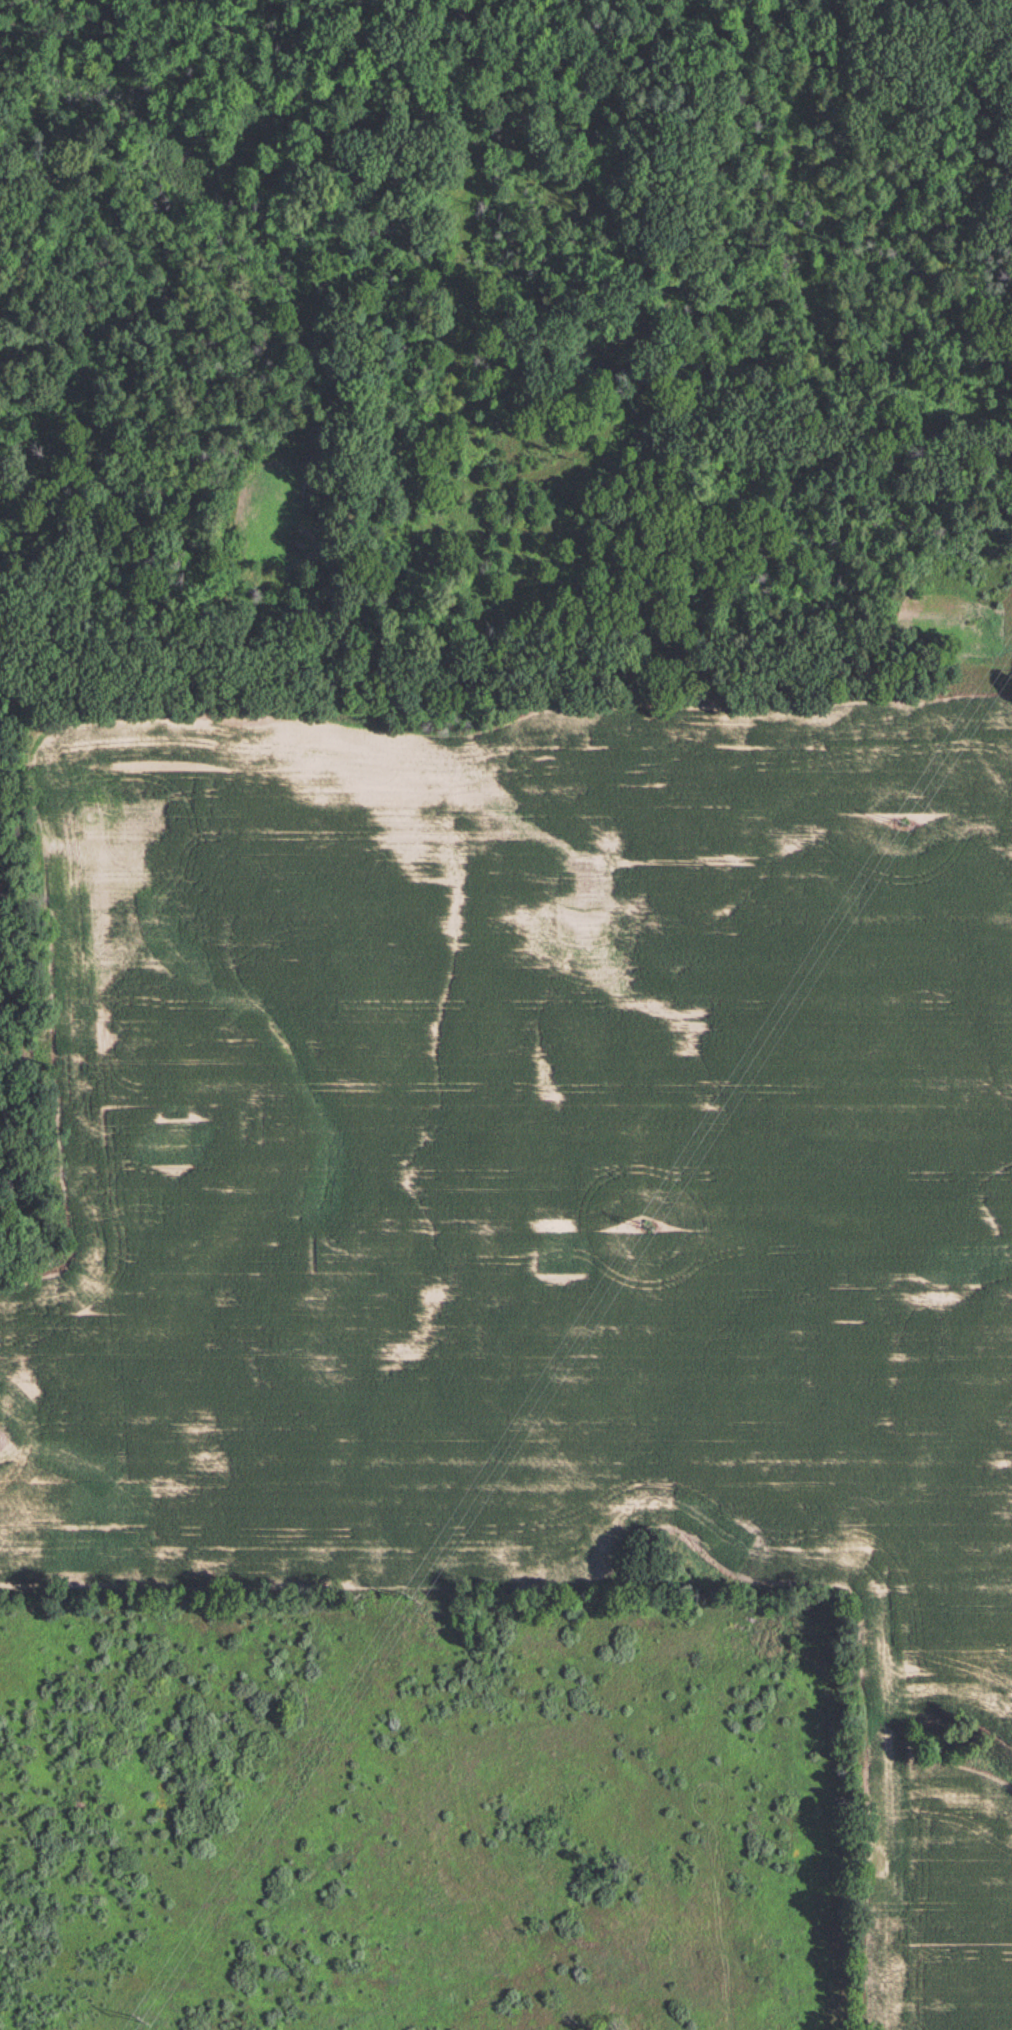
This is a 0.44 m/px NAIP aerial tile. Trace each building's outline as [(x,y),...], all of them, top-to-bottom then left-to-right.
[(462,1848),(470,1869),(476,1866),(468,1845),(462,1848)]
